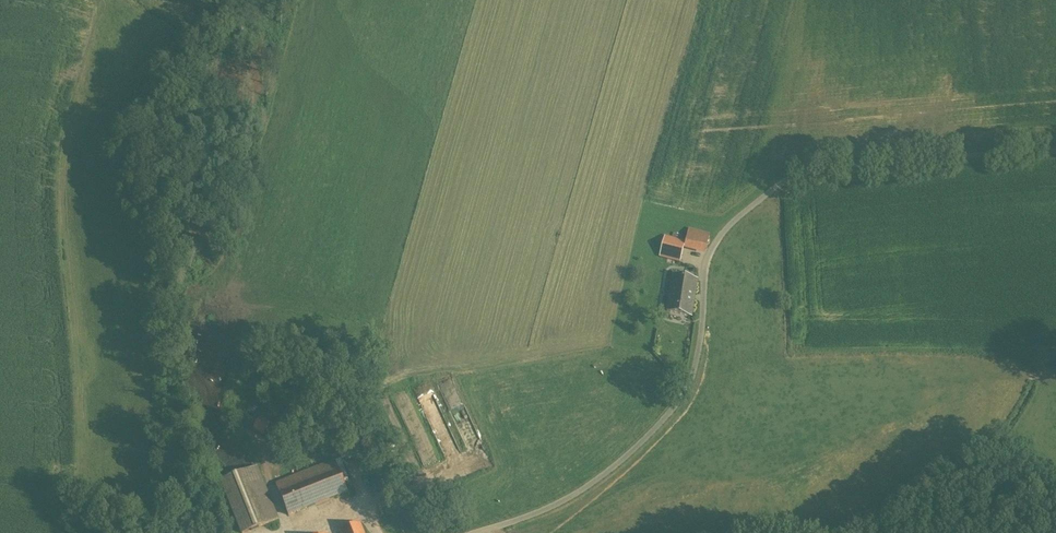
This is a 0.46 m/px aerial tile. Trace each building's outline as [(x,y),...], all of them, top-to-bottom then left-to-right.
[(685,242),(684,248),(704,254),(709,236),(688,230),(685,242)] [(667,258),(680,262),(684,248),(685,242),(665,237),(660,256),(667,258)] [(697,280),(673,276),(667,311),(690,316),(697,280)] [(261,417),(270,423),(275,416),(265,411),(261,417)] [(263,435),(270,424),(259,417),(252,429),(263,435)] [(335,461),(275,484),(288,516),(347,492),(335,461)] [(221,481),(242,532),(245,532),(278,520),(257,467),(221,481)] [(360,524),(339,532),(340,532),(364,532),(360,524)]
